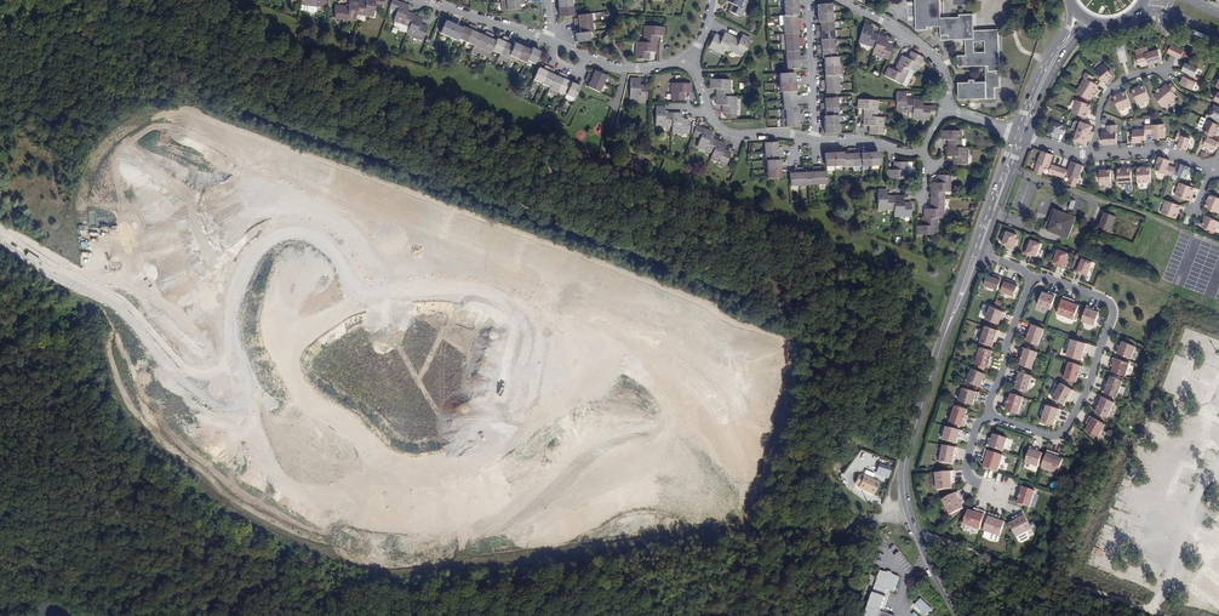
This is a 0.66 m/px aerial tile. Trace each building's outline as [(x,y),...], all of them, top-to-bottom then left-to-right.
[(301,4),(301,10),(315,12),(317,10),(317,6),(319,6),(326,7),(327,0),(302,0),(301,4)] [(385,0),(367,0),(367,2),(351,0),(350,0),(350,6),(342,5),(337,5),(335,18),(340,18),(357,21),(358,14),(375,16),(376,5),(384,6),(385,0)] [(395,0),(394,0),(391,7),(398,10),(394,21),(395,21),(394,24),(394,25),(394,26),(395,26),(400,28),(401,30),(408,33),(407,33),(424,39),(428,27),(421,24),(423,18),(408,12),(410,6),(395,0)] [(502,11),(507,10),(521,9),(520,4),(525,4),(524,0),(501,0),(502,11)] [(573,0),(559,0),(559,8),(560,17),(574,16),(573,0)] [(726,1),(732,4),(728,11),(740,17),(748,2),(747,1),(747,0),(727,0),(726,1)] [(786,16),(784,16),(784,34),(781,34),(781,43),(782,53),(785,52),(786,70),(800,69),(799,64),(804,64),(804,60),(804,55),(799,56),(799,52),(799,46),(803,46),(803,42),(803,38),(798,38),(798,33),(798,29),(802,29),(802,24),(802,20),(797,20),(797,16),(798,15),(798,6),(798,0),(785,0),(786,16)] [(959,18),(941,19),(940,0),(916,0),(917,30),(928,30),(928,27),(941,27),(942,41),(966,40),(966,55),(958,56),(959,67),(986,66),(987,82),(976,83),(976,80),(970,80),(970,83),(959,83),(960,100),(995,99),(995,88),(1001,88),(1000,74),(997,74),(997,71),(1000,71),(998,30),(974,31),(973,15),(959,15),(959,18)] [(842,66),(838,66),(837,57),(835,57),(833,22),(832,22),(830,4),(817,4),(818,13),(818,22),(820,23),(820,25),(816,25),(816,30),(816,34),(820,34),(821,40),(821,45),(817,45),(817,49),(817,54),(822,53),(822,58),(824,58),(825,68),(825,76),(825,80),(821,81),(821,85),(821,89),(826,89),(826,94),(839,93),(838,75),(842,75),(842,66)] [(578,15),(579,18),(579,20),(574,18),(575,25),(576,29),(580,29),(580,33),(576,34),(577,43),(590,41),(589,32),(594,32),(592,14),(578,15)] [(458,38),(475,46),(473,50),(489,58),(491,53),(492,51),(500,54),(498,59),(506,63),(508,58),(510,55),(526,62),(527,60),(535,64),(541,52),(532,48),(531,50),(523,46),(515,43),(514,46),(510,44),(512,40),(507,38),(503,36),(501,40),(498,39),(496,41),(493,39),(494,35),(490,33),(486,32),(485,35),(480,34),(476,32),(477,27),(474,26),(470,24),(468,28),(464,26),(463,28),(455,24),(447,21),(441,32),(458,40),(458,38)] [(873,27),(864,24),(858,43),(874,48),(872,54),(888,59),(892,47),(885,44),(887,38),(871,33),(873,27)] [(663,36),(664,27),(645,26),(644,42),(637,42),(636,59),(649,60),(649,52),(656,52),(657,36),(663,36)] [(742,56),(750,39),(742,35),(739,41),(724,34),(721,40),(714,36),(709,47),(724,55),(727,49),(742,56)] [(611,40),(607,35),(603,39),(607,44),(611,40)] [(1167,53),(1176,57),(1180,48),(1171,45),(1167,53)] [(1159,50),(1137,56),(1139,63),(1147,61),(1149,65),(1162,61),(1159,50)] [(908,70),(913,72),(914,73),(922,57),(911,52),(907,59),(902,56),(894,71),(888,68),(884,76),(901,84),(903,80),(908,70)] [(1182,71),(1194,76),(1198,69),(1186,63),(1182,71)] [(1113,76),(1103,64),(1094,71),(1104,84),(1109,80),(1108,80),(1113,76)] [(558,91),(566,95),(574,98),(580,86),(572,83),(568,81),(570,76),(566,74),(562,73),(560,77),(556,75),(552,73),(553,69),(549,67),(546,65),(544,70),(539,68),(534,80),(550,87),(548,92),(556,95),(558,91)] [(907,82),(913,72),(908,70),(903,80),(907,82)] [(600,92),(607,76),(595,71),(593,75),(588,73),(585,81),(589,82),(588,87),(600,92)] [(1076,92),(1090,100),(1093,96),(1094,93),(1099,86),(1091,81),(1093,77),(1086,72),(1083,77),(1085,78),(1076,92)] [(782,92),(784,110),(785,109),(786,119),(782,119),(782,127),(800,127),(799,122),(804,122),(804,117),(804,113),(799,113),(799,109),(797,109),(797,104),(801,104),(801,99),(801,95),(796,96),(796,91),(795,82),(795,73),(780,74),(781,92),(782,92)] [(1194,76),(1186,73),(1180,85),(1193,90),(1196,82),(1193,80),(1194,76)] [(639,79),(631,79),(630,98),(647,99),(647,86),(639,86),(639,79)] [(730,80),(711,79),(711,88),(717,88),(716,106),(723,106),(723,114),(736,114),(736,97),(730,97),(730,80)] [(691,84),(671,83),(671,100),(684,100),(684,93),(690,93),(691,84)] [(1171,83),(1168,86),(1166,84),(1153,96),(1163,108),(1177,96),(1174,93),(1177,90),(1171,83)] [(1136,88),(1131,90),(1133,93),(1135,98),(1138,105),(1150,99),(1144,85),(1140,86),(1140,88),(1136,89),(1136,88)] [(1117,94),(1113,96),(1119,111),(1131,105),(1125,91),(1121,93),(1122,94),(1117,96),(1117,94)] [(929,116),(934,116),(934,108),(930,107),(924,107),(922,106),(922,100),(906,99),(906,92),(897,92),(896,102),(896,112),(912,112),(912,119),(929,119),(929,116)] [(824,126),(825,134),(838,134),(837,115),(839,115),(838,97),(825,98),(825,103),(820,103),(820,108),(821,112),(825,112),(826,116),(824,116),(824,126)] [(878,101),(859,99),(858,109),(864,109),(864,117),(863,125),(870,126),(869,134),(882,135),(883,118),(877,117),(878,101)] [(1089,109),(1091,105),(1076,100),(1071,113),(1086,118),(1088,114),(1086,113),(1088,109),(1089,109)] [(1218,125),(1218,124),(1218,107),(1214,105),(1209,115),(1206,114),(1204,118),(1206,119),(1218,125)] [(665,107),(656,106),(655,126),(671,126),(671,133),(688,133),(689,121),(681,121),(681,114),(665,113),(665,107)] [(1206,119),(1201,129),(1206,131),(1204,135),(1211,138),(1212,135),(1215,136),(1217,132),(1217,131),(1218,126),(1218,125),(1206,119)] [(1077,131),(1092,137),(1094,132),(1091,131),(1093,126),(1081,122),(1077,131)] [(1064,136),(1067,127),(1055,123),(1050,136),(1058,139),(1060,135),(1064,136)] [(1145,125),(1145,129),(1145,134),(1154,133),(1154,139),(1165,138),(1164,124),(1145,125)] [(1103,134),(1103,145),(1118,144),(1116,125),(1107,126),(1108,133),(1103,134)] [(712,132),(704,129),(697,147),(713,153),(710,159),(726,165),(730,153),(723,151),(726,144),(710,138),(712,132)] [(1141,140),(1146,140),(1145,134),(1145,129),(1132,130),(1133,143),(1141,143),(1141,140)] [(961,131),(941,131),(941,140),(948,140),(948,157),(954,157),(954,165),(967,165),(967,148),(961,148),(961,131)] [(1074,141),(1086,145),(1088,140),(1091,141),(1092,137),(1077,131),(1074,141)] [(1182,136),(1182,134),(1178,133),(1175,141),(1179,142),(1177,148),(1178,148),(1181,149),(1186,151),(1190,139),(1182,136)] [(1211,138),(1204,135),(1200,143),(1203,145),(1214,151),(1216,146),(1218,143),(1218,142),(1211,138)] [(778,142),(764,143),(765,161),(767,161),(768,179),(781,178),(781,169),(780,160),(779,160),(779,156),(783,155),(783,150),(783,147),(778,147),(778,142)] [(834,152),(825,153),(826,166),(844,165),(844,167),(861,166),(879,165),(879,152),(870,152),(861,153),(856,153),(856,148),(852,149),(848,149),(848,153),(843,153),(843,152),(834,152)] [(1050,164),(1053,155),(1042,151),(1034,172),(1042,175),(1045,166),(1051,168),(1049,173),(1064,178),(1065,174),(1072,176),(1068,185),(1076,187),(1084,166),(1072,162),(1069,171),(1050,164)] [(1168,165),(1170,160),(1159,157),(1159,158),(1155,170),(1169,175),(1173,176),(1175,170),(1176,168),(1168,165)] [(638,161),(629,158),(626,166),(635,169),(638,161)] [(894,170),(887,170),(887,179),(906,179),(906,162),(894,162),(894,170)] [(1190,168),(1182,165),(1179,171),(1175,170),(1173,176),(1172,178),(1176,180),(1178,176),(1186,179),(1190,168)] [(795,173),(790,173),(791,187),(827,185),(826,171),(821,171),(821,166),(817,166),(813,167),(813,172),(808,172),(803,172),(803,167),(799,168),(794,168),(795,173)] [(1141,167),(1137,167),(1138,183),(1151,182),(1150,166),(1146,167),(1146,168),(1141,168),(1141,167)] [(1122,168),(1117,168),(1118,184),(1132,183),(1131,167),(1126,168),(1126,169),(1122,170),(1122,168)] [(1100,173),(1095,173),(1096,182),(1100,181),(1100,186),(1112,185),(1111,170),(1104,170),(1105,169),(1100,170),(1100,173)] [(951,192),(951,175),(938,175),(938,182),(931,182),(931,196),(931,209),(924,209),(924,225),(918,225),(917,234),(936,235),(937,218),(943,218),(944,192),(951,192)] [(1193,192),(1195,188),(1180,183),(1175,196),(1190,201),(1192,197),(1190,196),(1192,192),(1193,192)] [(887,190),(878,190),(878,209),(894,209),(894,216),(911,216),(911,203),(904,203),(904,197),(895,196),(887,196),(887,194),(887,190)] [(1204,207),(1218,213),(1218,212),(1218,198),(1210,194),(1208,198),(1210,199),(1208,203),(1206,202),(1204,207)] [(1179,210),(1181,206),(1166,200),(1161,213),(1176,219),(1178,214),(1176,214),(1178,210),(1179,210)] [(1076,217),(1053,209),(1052,212),(1054,213),(1051,223),(1048,221),(1045,229),(1068,238),(1076,217)] [(1117,217),(1105,213),(1099,229),(1111,233),(1117,217)] [(1215,233),(1218,225),(1218,222),(1206,215),(1203,220),(1204,221),(1202,226),(1215,233)] [(1007,231),(1002,244),(1007,246),(1006,247),(1014,250),(1017,241),(1015,241),(1017,235),(1007,231)] [(1041,244),(1031,240),(1029,246),(1027,245),(1024,254),(1031,256),(1032,255),(1036,257),(1041,244)] [(1058,250),(1053,263),(1058,264),(1057,266),(1065,268),(1068,260),(1066,259),(1068,253),(1058,250)] [(1094,263),(1084,259),(1082,265),(1080,264),(1077,273),(1084,275),(1085,274),(1089,276),(1094,263)] [(994,278),(988,275),(984,285),(997,290),(1002,278),(994,275),(994,278)] [(1013,282),(1005,279),(1001,291),(1014,296),(1018,286),(1012,284),(1013,282)] [(1050,310),(1056,294),(1049,292),(1048,294),(1043,292),(1038,305),(1050,310)] [(1064,296),(1057,314),(1074,320),(1079,305),(1073,303),(1075,300),(1064,296)] [(1087,305),(1082,321),(1094,326),(1099,312),(1094,310),(1094,308),(1087,305)] [(1005,313),(989,306),(984,319),(998,324),(1000,319),(1002,320),(1005,313)] [(1044,329),(1030,324),(1026,335),(1028,336),(1026,341),(1038,346),(1044,329)] [(999,331),(985,326),(979,343),(991,347),(993,341),(995,342),(999,331)] [(1086,356),(1089,344),(1075,340),(1071,339),(1066,356),(1081,360),(1082,355),(1086,356)] [(1116,348),(1114,355),(1130,361),(1134,348),(1121,343),(1119,349),(1116,348)] [(992,351),(979,347),(975,364),(989,368),(992,357),(991,356),(992,351)] [(1037,352),(1023,347),(1019,358),(1021,359),(1019,365),(1031,369),(1037,352)] [(1113,358),(1111,365),(1113,366),(1111,372),(1125,376),(1129,363),(1113,358)] [(1082,366),(1068,362),(1063,379),(1076,382),(1077,377),(1079,377),(1082,366)] [(985,374),(971,368),(966,381),(982,387),(985,380),(982,379),(985,374)] [(1032,374),(1019,368),(1014,379),(1016,380),(1013,385),(1025,390),(1032,374)] [(1106,381),(1102,392),(1116,397),(1122,381),(1110,376),(1108,382),(1106,381)] [(1073,391),(1060,383),(1052,399),(1063,405),(1066,400),(1067,401),(1073,391)] [(979,391),(963,384),(958,397),(971,403),(973,397),(976,398),(979,391)] [(1017,414),(1023,397),(1010,393),(1009,399),(1007,398),(1003,409),(1017,414)] [(1113,402),(1100,396),(1095,407),(1097,408),(1094,413),(1106,418),(1113,402)] [(967,409),(955,405),(949,422),(963,426),(967,415),(965,415),(967,409)] [(1060,410),(1046,405),(1040,421),(1053,425),(1055,420),(1056,421),(1060,410)] [(1104,424),(1090,416),(1086,423),(1088,424),(1085,429),(1098,436),(1104,424)] [(962,431),(946,427),(942,440),(956,443),(958,438),(960,438),(962,431)] [(989,438),(986,446),(1002,451),(1007,438),(993,434),(991,439),(989,438)] [(957,448),(942,445),(939,462),(952,464),(953,459),(955,459),(957,448)] [(1037,449),(1030,446),(1025,462),(1038,467),(1042,453),(1036,451),(1037,449)] [(1003,455),(985,449),(981,460),(984,461),(983,467),(997,472),(1003,455)] [(1058,454),(1047,450),(1041,468),(1058,473),(1063,459),(1057,457),(1058,454)] [(880,463),(876,474),(888,478),(892,467),(880,463)] [(953,471),(935,473),(937,490),(952,488),(951,483),(955,482),(953,471)] [(856,484),(859,486),(864,474),(861,473),(856,484)] [(874,494),(879,481),(864,474),(859,486),(858,487),(874,494)] [(1035,490),(1020,486),(1017,497),(1019,498),(1017,503),(1029,507),(1035,490)] [(958,491),(942,499),(950,515),(963,508),(960,503),(964,501),(958,491)] [(979,529),(985,512),(974,508),(973,511),(967,509),(963,524),(979,529)] [(1031,529),(1023,512),(1012,517),(1014,521),(1009,523),(1016,537),(1031,529)] [(989,513),(983,531),(1000,536),(1004,522),(999,520),(1000,517),(989,513)] [(900,578),(870,569),(863,591),(872,593),(874,586),(895,593),(900,578)] [(875,591),(868,615),(895,615),(896,615),(883,612),(887,595),(875,591)] [(918,601),(912,607),(921,615),(925,615),(929,612),(918,601)]
